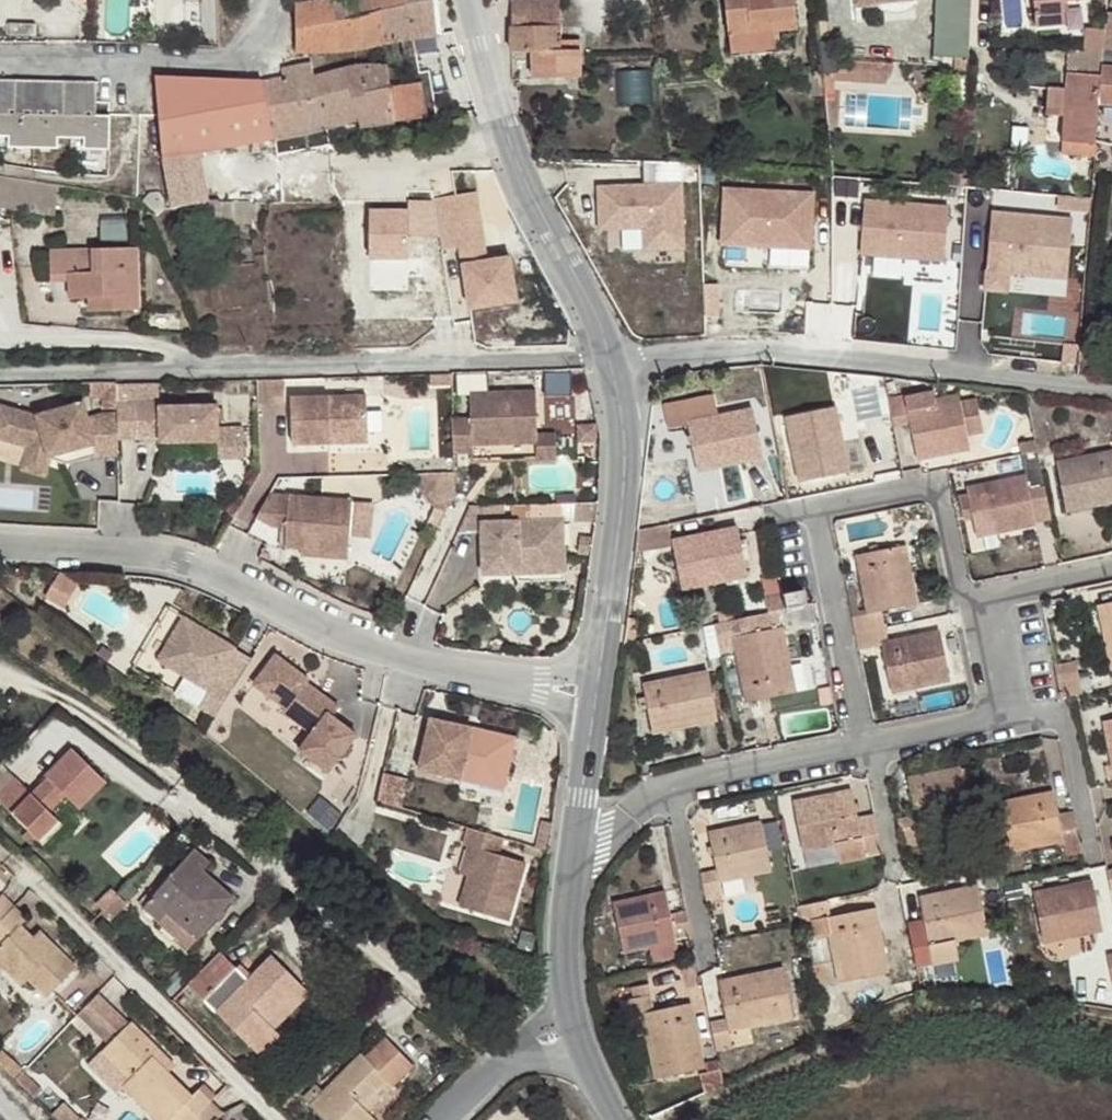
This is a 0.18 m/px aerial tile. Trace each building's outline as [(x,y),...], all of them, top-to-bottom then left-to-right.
[(204,35),(210,39),(219,39),(218,0),(202,0),(204,35)] [(383,9),(382,0),(317,0),(295,4),(296,50),(332,51),(345,49),(386,43),(383,9)] [(383,9),(410,3),(410,0),(382,0),(383,9)] [(410,3),(416,38),(440,33),(435,0),(410,0),(410,3)] [(511,53),(531,52),(534,78),(580,78),(580,40),(558,39),(560,0),(511,0),(511,53)] [(771,33),(798,29),(794,0),(725,0),(729,37),(771,33)] [(915,0),(854,0),(855,8),(916,2),(915,0)] [(933,57),(955,58),(969,59),(972,0),(936,0),(933,57)] [(1035,27),(1065,25),(1063,3),(1084,1),(1084,0),(1032,0),(1035,27)] [(416,38),(410,3),(383,9),(386,43),(404,40),(416,38)] [(732,57),(774,53),(771,33),(729,37),(732,57)] [(418,53),(416,38),(404,40),(406,54),(418,53)] [(1102,66),(1103,54),(1069,51),(1065,90),(1049,89),(1047,116),(1062,117),(1071,118),(1069,143),(1060,142),(1059,155),(1094,158),(1095,141),(1102,66)] [(954,71),(968,71),(969,59),(955,58),(954,71)] [(315,131),(333,127),(316,75),(311,61),(281,67),(283,76),(262,80),(156,77),(163,151),(164,161),(173,208),(197,208),(198,223),(251,223),(251,202),(211,202),(202,154),(315,131)] [(391,86),(388,63),(355,66),(358,92),(391,86)] [(358,92),(355,66),(316,75),(333,127),(358,120),(360,128),(394,122),(428,117),(423,81),(391,86),(358,92)] [(1102,66),(1095,141),(1111,146),(1111,67),(1102,66)] [(653,70),(624,71),(626,101),(654,99),(653,70)] [(34,113),(72,114),(97,114),(98,81),(0,80),(0,112),(34,113)] [(0,112),(0,135),(10,135),(9,146),(34,147),(34,113),(0,112)] [(72,114),(34,113),(34,147),(58,147),(58,135),(72,136),(72,114)] [(72,136),(85,136),(85,148),(111,149),(112,114),(97,114),(72,114),(72,136)] [(1060,142),(1069,143),(1071,118),(1062,117),(1060,142)] [(683,180),(595,181),(595,226),(647,225),(647,248),(684,248),(683,180)] [(813,191),(727,188),(725,243),(811,246),(813,191)] [(519,301),(512,260),(488,263),(476,192),(436,199),(442,236),(444,251),(462,248),(471,309),(519,301)] [(950,206),(864,198),(859,252),(945,260),(950,206)] [(442,236),(436,199),(410,201),(410,211),(371,212),(373,258),(411,258),(410,236),(442,236)] [(1075,221),(994,211),(986,271),(1067,281),(1075,221)] [(114,296),(114,309),(140,308),(138,248),(52,251),(52,280),(68,280),(69,297),(88,297),(114,296)] [(812,264),(812,248),(784,249),(785,266),(812,264)] [(874,257),(872,273),(913,276),(915,260),(874,257)] [(89,309),(114,309),(114,296),(88,297),(89,309)] [(1019,308),(1017,335),(1061,338),(1063,311),(1019,308)] [(447,391),(447,368),(436,368),(437,391),(447,391)] [(129,377),(130,403),(155,402),(154,376),(129,377)] [(531,388),(465,389),(466,414),(448,415),(450,450),(469,450),(469,442),(531,440),(533,440),(532,431),(531,388)] [(888,397),(894,428),(909,426),(917,459),(970,448),(960,400),(937,405),(934,391),(905,396),(904,394),(888,397)] [(325,431),(363,430),(362,392),(286,394),(287,441),(325,440),(325,431)] [(764,456),(755,409),(718,418),(713,395),(684,401),(698,470),(764,456)] [(114,411),(100,411),(83,416),(79,401),(34,413),(0,404),(0,437),(25,443),(19,467),(42,473),(47,455),(46,451),(60,447),(64,459),(93,452),(115,452),(114,411)] [(130,403),(114,403),(114,411),(115,438),(135,438),(134,424),(134,416),(156,415),(156,423),(157,438),(156,442),(214,440),(213,405),(156,406),(156,402),(155,402),(130,403)] [(841,436),(836,407),(787,416),(801,481),(862,469),(856,434),(841,436)] [(156,415),(134,416),(134,424),(156,423),(156,415)] [(363,430),(325,431),(325,440),(363,439),(363,430)] [(532,456),(551,456),(551,431),(532,431),(533,440),(531,440),(532,456)] [(47,455),(64,459),(60,447),(46,451),(47,455)] [(1037,451),(1020,454),(1026,477),(967,489),(968,494),(973,520),(977,535),(1036,524),(1035,522),(1032,508),(1048,504),(1037,451)] [(1054,464),(1064,511),(1111,501),(1111,452),(1054,464)] [(973,520),(968,494),(959,495),(965,521),(973,520)] [(348,497),(265,500),(252,524),(269,532),(285,531),(285,551),(302,550),(349,550),(348,497)] [(551,509),(570,508),(570,500),(550,501),(551,509)] [(1051,518),(1048,504),(1032,508),(1035,522),(1051,518)] [(477,527),(489,527),(489,510),(465,511),(447,551),(477,550),(477,527)] [(489,527),(477,527),(477,550),(478,580),(515,579),(515,570),(559,569),(558,525),(489,527)] [(748,575),(738,528),(673,541),(682,588),(748,575)] [(855,633),(885,627),(881,611),(917,604),(905,545),(857,555),(870,612),(852,617),(855,633)] [(349,550),(302,550),(303,558),(350,556),(349,550)] [(559,569),(515,570),(515,579),(559,577),(559,569)] [(63,571),(49,599),(69,609),(83,582),(63,571)] [(805,604),(802,591),(784,594),(787,607),(805,604)] [(1099,605),(1111,664),(1111,602),(1099,605)] [(776,628),(773,612),(717,625),(720,641),(735,637),(748,702),(795,692),(781,627),(776,628)] [(211,722),(229,692),(214,683),(232,653),(180,621),(154,665),(205,696),(195,712),(211,722)] [(717,625),(705,627),(712,659),(723,656),(720,641),(717,625)] [(888,642),(885,627),(855,633),(859,649),(881,645),(891,691),(952,679),(942,632),(888,642)] [(802,688),(814,686),(808,659),(796,661),(802,688)] [(305,685),(272,660),(250,688),(283,713),(280,716),(309,737),(295,755),(324,777),(352,740),(328,721),(324,718),(331,709),(303,688),(305,685)] [(719,719),(709,672),(643,685),(646,697),(639,699),(641,709),(648,708),(653,732),(719,719)] [(335,712),(331,709),(324,718),(328,721),(335,712)] [(467,732),(425,722),(413,773),(498,793),(508,750),(465,740),(467,732)] [(510,742),(467,732),(465,740),(508,750),(510,742)] [(105,781),(73,749),(47,775),(49,778),(33,794),(18,779),(0,797),(0,800),(43,843),(63,824),(50,811),(66,795),(79,806),(105,781)] [(916,816),(898,819),(903,849),(920,846),(921,848),(945,842),(942,822),(970,816),(970,812),(960,769),(909,779),(916,816)] [(840,863),(882,854),(874,815),(859,818),(853,792),(794,803),(803,850),(836,843),(840,863)] [(1066,856),(1082,852),(1073,812),(1059,815),(1053,793),(1001,803),(1002,810),(1010,851),(1062,841),(1066,856)] [(1010,851),(1002,810),(992,812),(1001,853),(1010,851)] [(718,870),(702,875),(709,905),(725,901),(720,880),(772,869),(762,823),(711,835),(718,870)] [(494,859),(498,842),(465,832),(460,850),(464,851),(472,853),(464,880),(455,911),(503,925),(521,867),(494,859)] [(218,917),(223,910),(235,896),(205,870),(212,863),(195,849),(145,907),(161,921),(168,913),(198,939),(218,917)] [(456,878),(464,880),(472,853),(464,851),(456,878)] [(754,878),(728,880),(729,893),(755,891),(754,878)] [(1103,929),(1093,882),(1034,894),(1043,941),(1103,929)] [(927,936),(912,939),(918,968),(960,959),(956,940),(988,933),(978,886),(919,898),(927,936)] [(687,911),(683,890),(667,893),(672,914),(687,911)] [(678,944),(694,941),(687,911),(672,914),(667,893),(615,904),(625,951),(652,946),(655,962),(681,955),(678,944)] [(14,906),(2,894),(0,897),(0,920),(14,906)] [(832,916),(829,900),(798,905),(802,925),(803,934),(815,932),(815,936),(830,932),(841,981),(859,978),(888,973),(875,908),(832,916)] [(0,920),(0,965),(2,967),(21,986),(28,979),(47,997),(76,967),(48,939),(41,946),(33,937),(20,925),(27,918),(14,906),(0,920)] [(228,915),(223,910),(218,917),(223,921),(228,915)] [(40,930),(33,937),(41,946),(48,939),(40,930)] [(237,967),(221,951),(197,976),(213,992),(205,999),(260,1054),(279,1034),(274,1027),(266,1020),(301,983),(273,955),(254,974),(249,979),(237,967)] [(242,963),(237,967),(249,979),(254,974),(242,963)] [(1098,970),(1106,1007),(1111,1008),(1111,996),(1106,968),(1098,970)] [(727,1017),(712,1022),(719,1051),(734,1048),(730,1030),(794,1016),(785,970),(720,983),(727,1017)] [(1106,1007),(1098,970),(1094,971),(1102,1006),(1106,1007)] [(197,976),(190,984),(205,999),(213,992),(197,976)] [(862,989),(859,978),(841,981),(843,992),(862,989)] [(266,1020),(274,1027),(310,992),(301,983),(266,1020)] [(1059,1000),(1060,987),(1042,983),(1041,996),(1059,1000)] [(705,1069),(690,1003),(656,1010),(650,984),(634,988),(635,998),(622,1002),(626,1017),(644,1014),(658,1077),(705,1069)] [(109,1040),(132,1015),(103,989),(80,1014),(109,1040)] [(132,1023),(102,1052),(130,1079),(123,1086),(124,1087),(158,1119),(191,1119),(211,1100),(200,1089),(193,1095),(169,1072),(153,1057),(160,1050),(132,1023)] [(394,1085),(414,1065),(386,1039),(367,1058),(363,1053),(311,1105),(326,1119),(378,1119),(368,1110),(363,1106),(389,1080),(394,1085)] [(0,1049),(0,1063),(16,1078),(24,1071),(1,1048),(0,1049)] [(153,1057),(169,1072),(175,1065),(160,1050),(153,1057)] [(130,1079),(102,1052),(89,1065),(118,1093),(124,1087),(123,1086),(130,1079)] [(706,1093),(725,1083),(721,1060),(708,1062),(709,1071),(701,1073),(706,1093)] [(16,1078),(34,1097),(42,1089),(24,1071),(16,1078)] [(368,1110),(394,1085),(389,1080),(363,1106),(368,1110)] [(191,1119),(218,1119),(224,1113),(211,1100),(191,1119)]
